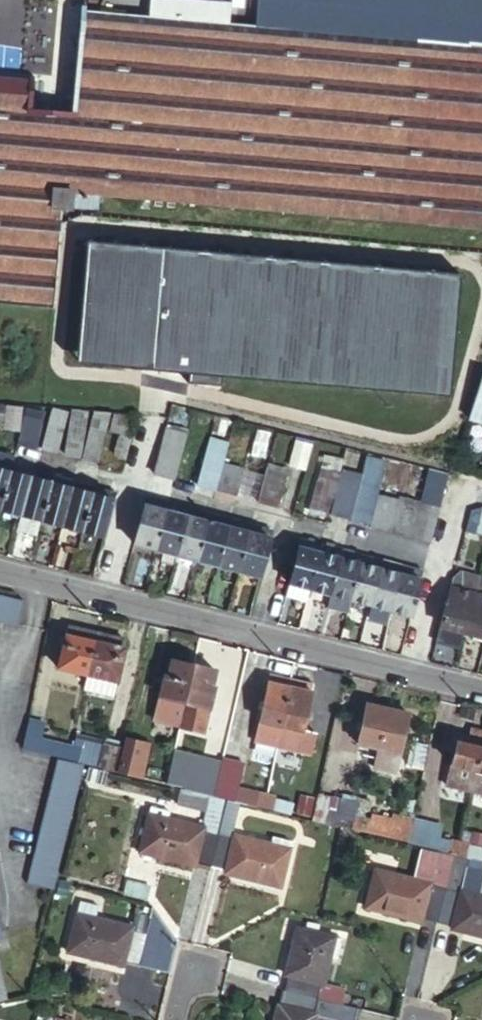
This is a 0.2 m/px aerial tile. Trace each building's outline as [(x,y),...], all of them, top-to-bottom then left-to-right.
[(150,11),(199,15),(229,18),(231,0),(150,0),(150,11)] [(476,38),(229,18),(199,15),(150,11),(81,6),(72,105),(31,102),(0,99),(0,284),(39,285),(47,213),(47,203),(56,203),(57,196),(78,197),(77,206),(151,211),(161,212),(163,196),(180,197),(249,200),(248,214),(286,217),(287,204),(481,217),(481,38),(476,38)] [(0,66),(0,99),(31,102),(33,68),(0,66)] [(47,213),(151,221),(151,211),(77,206),(78,197),(57,196),(56,203),(47,203),(47,213)] [(70,362),(148,367),(156,246),(78,241),(70,362)] [(156,246),(148,367),(183,369),(182,383),(216,385),(217,371),(444,387),(452,266),(156,246)] [(477,365),(464,412),(481,417),(481,366),(477,365)] [(26,398),(2,395),(0,403),(0,428),(18,431),(26,404),(26,398)] [(40,407),(26,404),(18,431),(17,437),(31,441),(40,407)] [(66,410),(47,406),(41,426),(56,429),(53,444),(56,445),(66,410)] [(137,409),(113,406),(108,429),(118,433),(111,456),(122,459),(137,409)] [(85,411),(73,408),(63,443),(76,446),(85,411)] [(107,412),(95,410),(82,456),(93,458),(107,412)] [(179,426),(160,421),(147,466),(169,471),(179,426)] [(56,429),(41,426),(37,441),(41,441),(53,444),(56,429)] [(220,440),(205,434),(193,477),(207,481),(220,440)] [(305,465),(312,444),(296,439),(289,460),(305,465)] [(10,457),(13,451),(0,448),(0,492),(10,457)] [(232,488),(241,460),(221,454),(213,483),(232,488)] [(0,492),(0,500),(17,504),(30,463),(10,457),(0,492)] [(303,507),(327,515),(341,467),(316,460),(303,507)] [(265,461),(256,493),(278,499),(287,468),(265,461)] [(17,504),(12,523),(32,528),(38,510),(47,478),(35,475),(37,465),(30,463),(17,504)] [(248,463),(241,489),(254,493),(262,467),(248,463)] [(37,465),(35,475),(47,478),(49,469),(37,465)] [(341,467),(327,515),(347,520),(360,472),(341,467)] [(59,481),(63,474),(49,469),(47,478),(59,481)] [(360,472),(347,520),(365,525),(374,490),(378,476),(360,472)] [(38,510),(59,516),(71,477),(63,474),(59,481),(47,478),(38,510)] [(59,516),(81,522),(91,490),(76,486),(78,479),(71,477),(59,516)] [(78,479),(76,486),(91,490),(93,482),(78,479)] [(388,529),(397,496),(401,484),(390,481),(386,493),(374,490),(365,525),(388,532),(388,529)] [(81,522),(103,527),(113,488),(93,482),(91,490),(81,522)] [(157,501),(160,492),(141,489),(138,498),(157,501)] [(152,541),(165,494),(160,492),(157,501),(138,498),(129,535),(152,541)] [(172,497),(165,494),(152,541),(173,547),(184,509),(170,505),(172,497)] [(410,535),(419,502),(397,496),(388,529),(410,535)] [(187,501),(172,497),(170,505),(184,509),(187,501)] [(173,547),(194,553),(207,506),(187,501),(184,509),(173,547)] [(429,541),(439,507),(419,502),(410,535),(429,541)] [(194,553),(213,557),(224,519),(213,515),(215,508),(207,506),(194,553)] [(226,512),(215,508),(213,515),(224,519),(226,512)] [(238,515),(226,512),(224,519),(237,523),(238,515)] [(235,564),(247,519),(238,515),(237,523),(224,519),(213,557),(235,564)] [(235,564),(257,570),(268,532),(253,527),(255,521),(247,519),(235,564)] [(271,524),(255,521),(253,527),(268,532),(271,524)] [(284,576),(307,583),(321,535),(297,528),(284,576)] [(321,535),(307,583),(328,589),(340,549),(341,540),(321,535)] [(328,589),(347,594),(360,544),(350,540),(348,550),(340,549),(328,589)] [(341,540),(340,549),(348,550),(350,540),(341,540)] [(347,594),(369,600),(380,560),(369,558),(370,547),(360,544),(347,594)] [(370,547),(369,558),(380,560),(382,551),(370,547)] [(382,551),(380,560),(391,562),(394,555),(382,551)] [(369,600),(390,605),(404,558),(394,555),(391,562),(380,560),(369,600)] [(390,605),(410,611),(420,570),(408,567),(410,560),(404,558),(390,605)] [(410,560),(408,567),(420,570),(422,563),(410,560)] [(437,616),(461,623),(477,569),(465,566),(456,563),(450,568),(437,616)] [(461,623),(481,629),(481,570),(477,569),(461,623)] [(284,576),(280,589),(303,595),(307,583),(284,576)] [(328,589),(325,601),(343,606),(347,594),(328,589)] [(0,601),(0,629),(17,633),(23,607),(0,601)] [(93,643),(95,635),(66,628),(64,637),(93,643)] [(121,641),(95,635),(93,643),(86,676),(113,682),(114,682),(122,650),(119,650),(121,641)] [(86,676),(93,643),(64,637),(63,640),(61,649),(57,669),(86,676)] [(182,701),(190,664),(167,659),(163,674),(159,674),(154,694),(182,701)] [(212,670),(190,664),(182,701),(207,707),(213,687),(208,685),(212,670)] [(280,724),(289,687),(285,686),(287,678),(267,674),(256,719),(280,724)] [(113,682),(86,676),(82,691),(110,698),(113,682)] [(309,692),(289,687),(280,724),(300,729),(309,692)] [(182,701),(176,725),(200,731),(207,707),(182,701)] [(377,747),(385,711),(366,706),(357,743),(377,747)] [(405,716),(385,711),(377,747),(396,752),(405,716)] [(481,733),(481,720),(473,718),(470,733),(481,736),(481,733)] [(22,749),(67,760),(69,749),(51,745),(37,741),(38,736),(40,726),(28,723),(22,749)] [(473,772),(481,736),(470,733),(468,739),(444,733),(441,749),(453,752),(450,766),(473,772)] [(52,739),(38,736),(37,741),(51,745),(52,739)] [(481,736),(473,772),(481,774),(481,736)] [(99,752),(101,744),(72,737),(69,749),(77,750),(77,747),(99,752)] [(69,749),(67,760),(112,770),(117,748),(115,747),(115,745),(101,742),(101,744),(99,752),(77,747),(77,750),(69,749)] [(424,746),(414,743),(409,763),(419,765),(424,746)] [(116,771),(163,783),(166,772),(144,766),(130,762),(133,751),(122,748),(116,771)] [(147,754),(133,751),(130,762),(144,766),(147,754)] [(81,766),(55,760),(29,868),(54,875),(81,766)] [(196,778),(200,765),(184,762),(181,775),(196,778)] [(166,772),(163,783),(209,794),(214,768),(200,765),(196,778),(181,775),(166,772)] [(468,792),(473,772),(450,766),(445,787),(468,792)] [(262,806),(265,796),(234,789),(237,772),(220,767),(213,794),(262,806)] [(107,776),(89,772),(87,782),(105,786),(107,776)] [(473,772),(468,792),(481,796),(481,774),(473,772)] [(204,814),(208,801),(180,794),(177,808),(204,814)] [(330,801),(314,798),(310,818),(334,824),(336,814),(328,812),(330,801)] [(236,803),(223,800),(222,804),(206,867),(222,871),(221,874),(277,887),(286,851),(285,850),(288,843),(268,838),(266,845),(231,836),(230,839),(227,838),(236,803)] [(287,803),(274,800),(272,808),(286,811),(287,803)] [(206,867),(222,804),(208,801),(204,814),(201,826),(203,827),(202,833),(199,832),(200,828),(165,820),(166,813),(148,808),(136,854),(190,867),(191,863),(206,867)] [(339,802),(336,814),(334,824),(359,829),(361,819),(351,816),(354,805),(339,802)] [(434,848),(437,837),(440,825),(412,818),(407,841),(434,848)] [(361,819),(359,829),(365,831),(367,821),(361,819)] [(448,851),(450,840),(437,837),(434,848),(448,851)] [(448,851),(454,853),(457,842),(450,840),(448,851)] [(457,842),(454,853),(459,854),(463,843),(457,842)] [(420,919),(434,922),(450,858),(419,850),(412,880),(372,870),(363,908),(418,921),(420,919)] [(434,922),(449,926),(450,929),(481,937),(481,897),(461,892),(469,863),(450,858),(434,922)] [(145,886),(121,880),(118,892),(142,898),(145,886)] [(128,928),(75,915),(65,953),(121,966),(121,961),(136,965),(148,916),(132,912),(128,928)] [(287,976),(284,990),(340,1004),(342,995),(342,992),(322,986),(328,958),(336,960),(340,941),(295,931),(283,975),(287,976)] [(284,990),(281,1004),(277,1003),(272,1019),(313,1019),(315,1012),(321,1014),(320,1019),(321,1019),(354,1019),(357,1008),(352,1007),(340,1004),(284,990)] [(342,995),(340,1004),(352,1007),(354,998),(342,995)]
